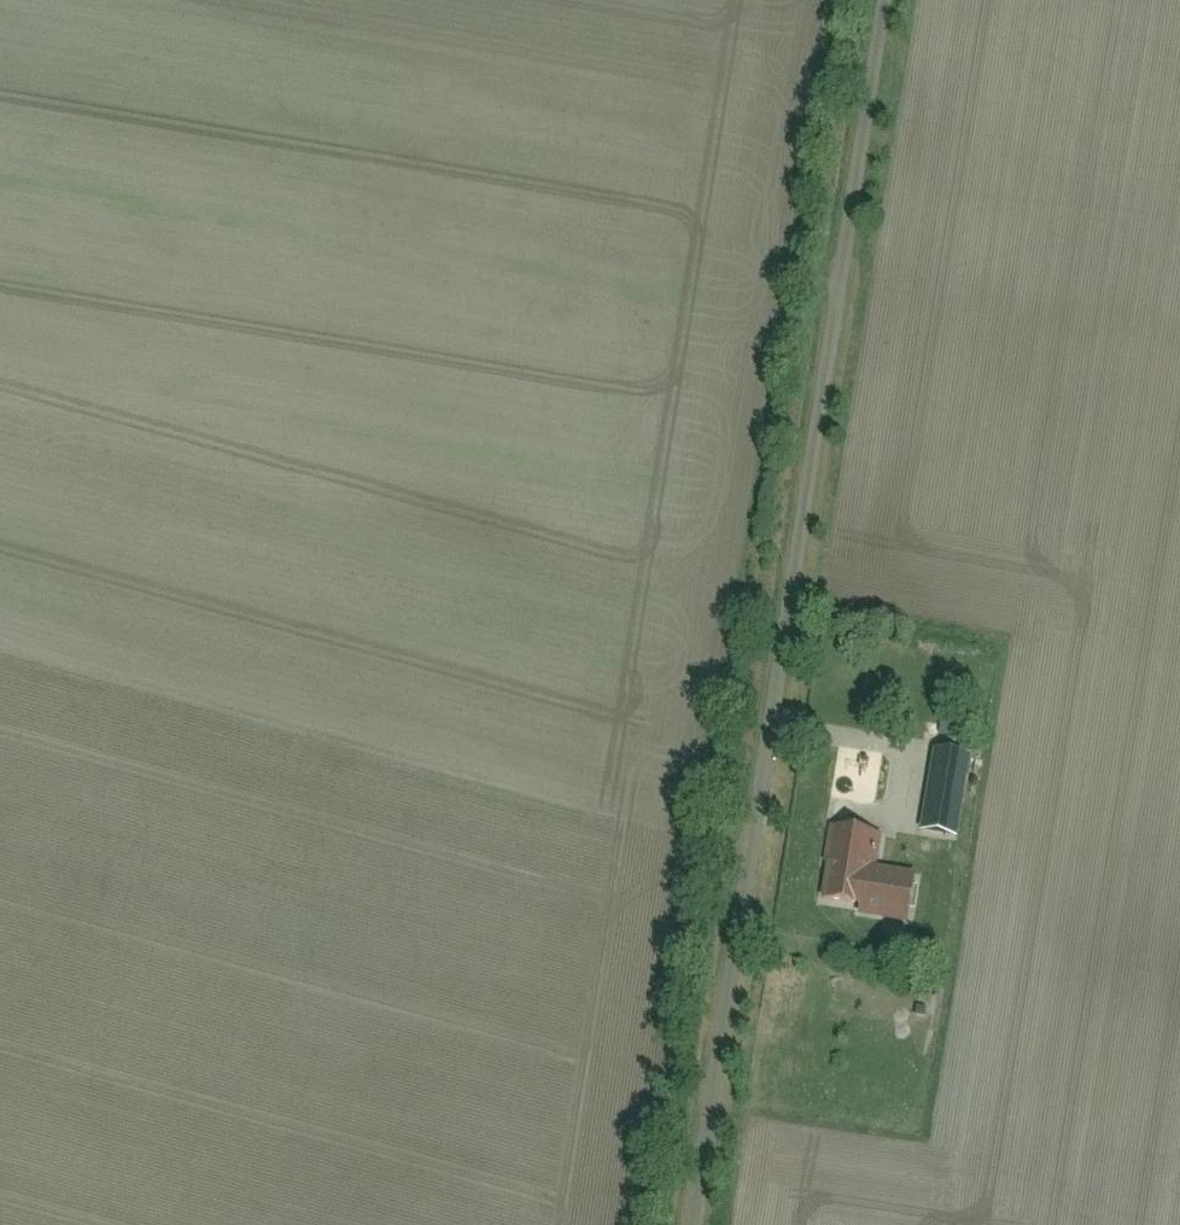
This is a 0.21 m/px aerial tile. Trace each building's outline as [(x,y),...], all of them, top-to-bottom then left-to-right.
[(944,743),(917,741),(913,790),(941,792),(944,743)] [(918,885),(875,881),(880,833),(836,829),(827,909),(859,913),(857,927),(913,933),(918,885)]
